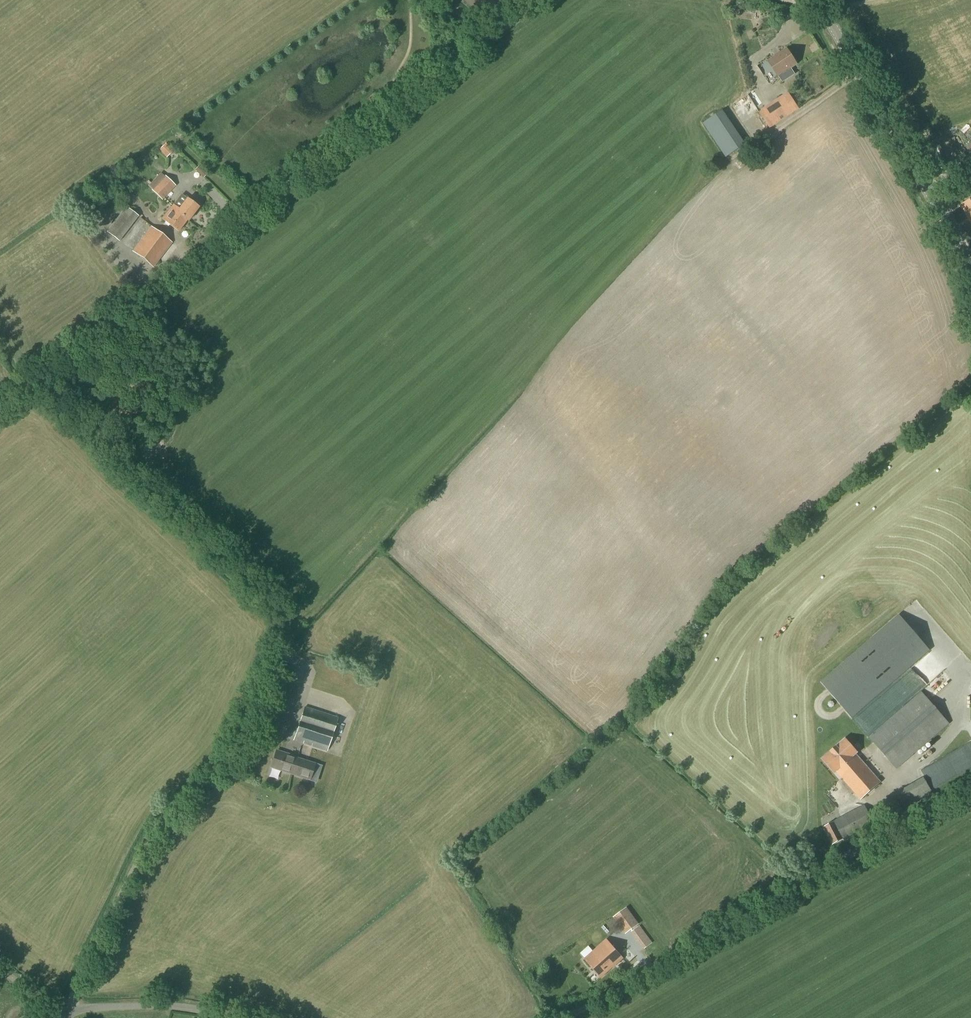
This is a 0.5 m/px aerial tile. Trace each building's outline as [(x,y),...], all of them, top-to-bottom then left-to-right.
[(788,49),(769,62),(777,76),(778,75),(782,82),(795,74),(791,67),(797,63),(788,49)] [(769,128),(799,108),(788,92),(759,112),(769,128)] [(725,158),(745,144),(722,110),(703,124),(725,158)] [(166,158),(173,151),(165,143),(158,150),(166,158)] [(164,176),(160,173),(148,186),(152,189),(151,190),(162,201),(175,185),(165,176),(164,176)] [(181,194),(173,205),(162,220),(178,232),(186,221),(188,222),(188,221),(199,207),(187,198),(187,199),(181,194)] [(969,217),(970,221),(970,199),(961,205),(968,217),(969,217)] [(119,242),(138,216),(126,206),(106,232),(119,242)] [(74,226),(79,222),(75,216),(70,220),(74,226)] [(153,268),(172,243),(151,226),(132,251),(153,268)] [(924,604),(920,608),(930,621),(934,618),(924,604)] [(929,650),(899,615),(821,682),(851,717),(929,650)] [(936,619),(932,623),(941,633),(945,630),(936,619)] [(935,653),(918,668),(929,680),(946,665),(935,653)] [(897,769),(949,724),(921,691),(868,737),(897,769)] [(327,752),(338,718),(304,707),(293,741),(327,752)] [(881,782),(856,754),(857,752),(845,738),(822,759),(834,773),(836,772),(860,800),(881,782)] [(314,764),(276,751),(270,768),(309,781),(314,764)] [(871,819),(864,805),(833,821),(822,827),(832,845),(843,839),(844,842),(858,834),(878,824),(887,819),(884,812),(871,819)] [(626,907),(613,917),(625,934),(639,924),(626,907)] [(644,949),(652,943),(639,926),(631,933),(644,949)] [(600,978),(623,958),(606,939),(584,959),(600,978)] [(165,995),(170,990),(165,984),(160,989),(165,995)]
